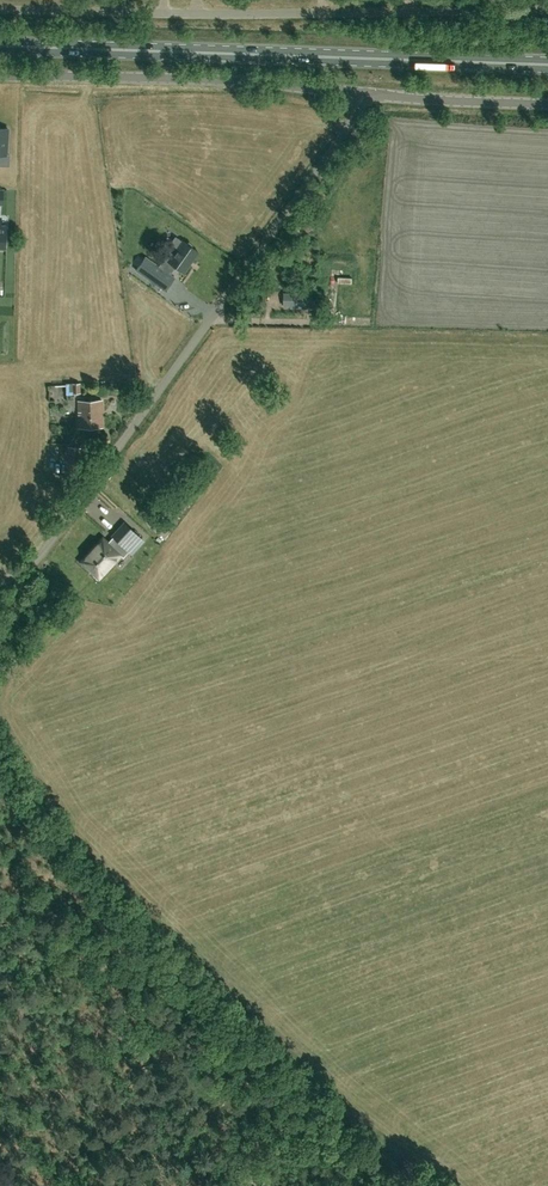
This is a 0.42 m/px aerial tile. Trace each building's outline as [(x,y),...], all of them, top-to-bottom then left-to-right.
[(3,88),(0,107),(15,109),(18,91),(3,88)] [(159,266),(163,269),(168,261),(184,272),(198,252),(182,241),(178,238),(175,236),(165,251),(168,253),(159,266)] [(165,291),(175,277),(163,269),(159,266),(145,256),(136,270),(165,291)] [(291,291),(291,293),(284,293),(284,306),(312,306),(312,293),(312,291),(291,291)] [(72,393),(81,393),(81,383),(72,383),(72,393)] [(78,427),(103,427),(102,400),(78,401),(78,427)] [(83,447),(66,447),(62,447),(61,456),(66,456),(65,472),(81,472),(83,447)] [(81,562),(90,570),(96,576),(99,578),(120,554),(116,550),(121,544),(129,551),(141,538),(136,533),(133,531),(129,527),(124,523),(116,532),(113,536),(110,540),(108,543),(103,538),(81,562)]
